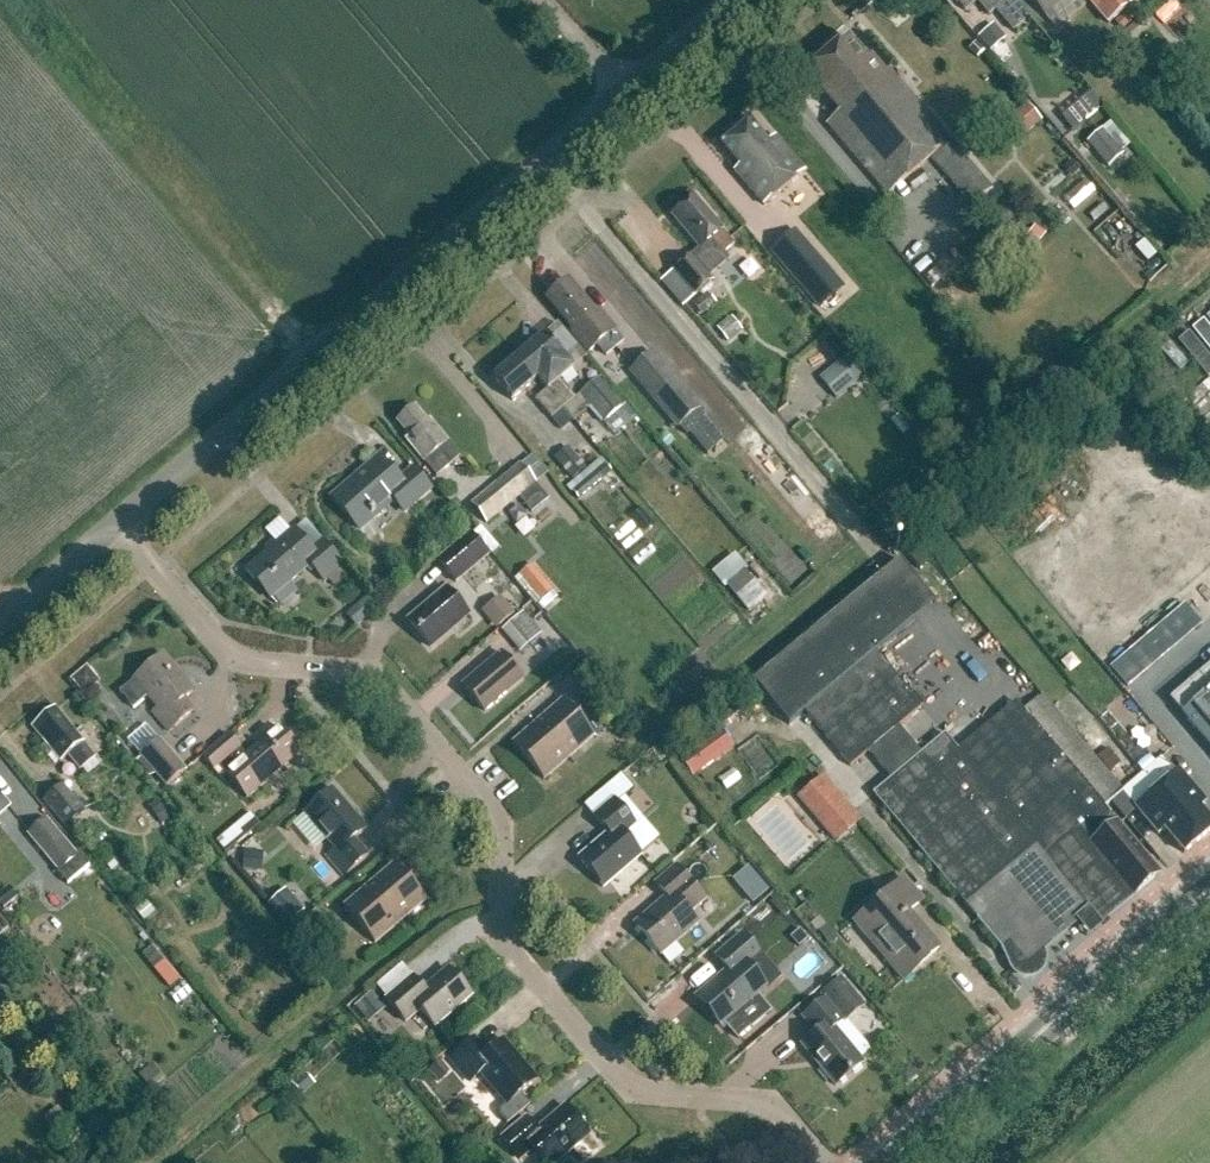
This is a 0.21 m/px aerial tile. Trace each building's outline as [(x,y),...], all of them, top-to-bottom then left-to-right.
[(977,2),(989,16),(996,10),(1007,23),(1023,9),(1015,0),(955,0),(965,12),(977,2)] [(1056,29),(1085,5),(1081,0),(1032,0),(1056,29)] [(1105,17),(1103,19),(1109,26),(1134,5),(1129,0),(1090,0),(1105,17)] [(991,26),(976,39),(988,53),(1003,40),(991,26)] [(887,197),(932,159),(973,207),(992,191),(890,71),(886,74),(871,55),(865,60),(846,38),(805,73),(839,114),(826,125),(887,197)] [(1092,93),(1061,114),(1071,128),(1102,107),(1092,93)] [(721,145),(740,168),(734,172),(764,207),(805,172),(775,137),(768,144),(749,121),(721,145)] [(1084,143),(1105,169),(1122,155),(1120,153),(1129,146),(1109,122),(1084,143)] [(1061,198),(1071,210),(1093,193),(1083,181),(1061,198)] [(694,198),(672,216),(701,250),(711,241),(723,255),(734,246),(722,232),(723,232),(694,198)] [(808,249),(783,270),(817,311),(843,289),(808,249)] [(711,282),(690,258),(674,272),(695,296),(711,282)] [(596,347),(603,357),(622,342),(614,332),(597,312),(593,315),(567,283),(548,299),(574,331),(570,334),(587,354),(596,347)] [(689,305),(699,316),(713,304),(703,292),(689,305)] [(1209,377),(1209,376),(1209,311),(1177,339),(1209,377)] [(547,391),(563,409),(575,399),(560,381),(564,377),(554,365),(563,357),(545,336),(519,358),(538,379),(547,391)] [(698,410),(652,356),(632,373),(678,427),(698,410)] [(519,358),(493,379),(512,401),(538,379),(519,358)] [(814,382),(828,397),(851,377),(837,362),(814,382)] [(597,380),(578,396),(587,407),(604,425),(606,423),(623,409),(597,380)] [(563,409),(547,391),(536,400),(552,418),(563,409)] [(575,399),(563,409),(572,420),(587,407),(578,396),(575,399)] [(563,409),(552,418),(561,429),(572,420),(563,409)] [(425,463),(437,477),(460,459),(435,428),(432,430),(415,410),(399,423),(410,438),(407,441),(425,463)] [(554,459),(572,480),(586,468),(568,447),(554,459)] [(413,470),(400,482),(379,458),(332,499),(359,530),(394,501),(404,512),(430,489),(413,470)] [(563,488),(568,493),(575,502),(601,480),(609,489),(617,483),(601,464),(602,463),(597,458),(586,468),(572,480),(563,488)] [(471,506),(486,525),(537,485),(521,465),(471,506)] [(630,518),(642,533),(652,524),(640,510),(630,518)] [(247,572),(271,599),(309,565),(324,582),(343,566),(322,542),(311,551),(294,531),(247,572)] [(468,533),(435,562),(455,584),(488,555),(468,533)] [(1020,974),(1026,975),(1032,975),(1037,972),(1041,967),(1042,962),(1042,956),(1039,951),(1087,910),(1097,921),(1133,892),(1135,895),(1157,876),(1144,860),(1146,858),(1117,823),(1116,823),(1109,814),(1110,814),(1105,808),(1124,792),(1123,791),(1122,792),(1042,697),(1024,712),(1019,706),(960,754),(944,735),(922,754),(899,727),(922,708),(876,653),(935,604),(899,561),(753,683),(789,726),(804,713),(850,768),(866,754),(889,781),(873,795),(1010,959),(1015,970),(1020,974)] [(551,591),(529,565),(513,580),(535,605),(551,591)] [(408,622),(431,649),(469,616),(446,590),(408,622)] [(347,613),(356,622),(374,605),(365,595),(347,613)] [(479,613),(494,631),(512,615),(498,598),(479,613)] [(1185,606),(1170,619),(1186,638),(1201,625),(1185,606)] [(499,632),(518,654),(540,635),(521,613),(499,632)] [(1170,619),(1155,631),(1171,650),(1186,638),(1170,619)] [(1155,631),(1141,644),(1157,662),(1171,650),(1155,631)] [(1141,644),(1126,656),(1142,675),(1157,662),(1141,644)] [(523,680),(501,654),(463,687),(485,713),(523,680)] [(1126,656),(1112,668),(1128,687),(1142,675),(1126,656)] [(153,714),(169,733),(192,713),(183,702),(193,693),(162,657),(134,680),(159,709),(153,714)] [(1170,701),(1209,748),(1209,666),(1170,701)] [(585,690),(594,683),(582,669),(573,676),(585,690)] [(84,671),(73,680),(82,691),(87,686),(94,687),(95,678),(88,677),(84,671)] [(512,745),(544,781),(594,737),(563,701),(512,745)] [(83,743),(55,710),(33,728),(61,762),(69,756),(81,770),(95,758),(83,744),(83,743)] [(219,767),(247,799),(279,772),(282,777),(292,769),(288,764),(301,753),(279,728),(247,756),(230,735),(203,758),(214,771),(219,767)] [(691,774),(734,748),(728,737),(685,763),(691,774)] [(136,759),(162,791),(184,773),(157,741),(136,759)] [(1119,764),(1107,749),(1096,758),(1108,773),(1119,764)] [(1142,775),(1155,791),(1150,796),(1157,805),(1161,801),(1176,819),(1181,816),(1201,839),(1209,831),(1209,823),(1198,809),(1204,804),(1178,772),(1174,775),(1161,759),(1142,775)] [(823,773),(796,797),(836,842),(863,818),(823,773)] [(619,775),(604,788),(614,800),(617,802),(632,789),(619,775)] [(1124,792),(1123,793),(1136,808),(1158,835),(1164,830),(1184,853),(1201,839),(1181,816),(1176,819),(1161,801),(1157,805),(1150,796),(1155,791),(1142,775),(1123,791),(1124,792)] [(37,791),(68,827),(85,811),(56,776),(37,791)] [(366,830),(333,791),(306,814),(336,850),(327,857),(343,877),(367,856),(354,841),(366,830)] [(625,835),(636,825),(617,802),(614,800),(593,817),(608,835),(579,860),(603,888),(642,855),(625,835)] [(157,803),(150,808),(162,823),(168,818),(157,803)] [(251,815),(240,824),(248,835),(260,825),(251,815)] [(29,835),(60,871),(76,856),(45,821),(29,835)] [(228,833),(217,843),(225,853),(237,844),(228,833)] [(246,851),(244,870),(257,871),(258,852),(246,851)] [(344,908),(375,944),(426,901),(395,864),(344,908)] [(635,926),(660,955),(697,924),(689,914),(705,900),(676,866),(655,884),(667,899),(635,926)] [(854,923),(904,981),(936,953),(905,916),(922,902),(904,880),(854,923)] [(756,881),(741,894),(751,906),(766,893),(756,881)] [(289,887),(268,905),(287,926),(308,909),(289,887)] [(149,901),(137,910),(146,921),(158,912),(149,901)] [(0,914),(0,938),(0,939),(13,929),(0,914)] [(729,972),(697,999),(722,1028),(725,1025),(738,1040),(753,1027),(740,1012),(767,990),(779,979),(761,957),(742,935),(717,957),(729,972)] [(145,956),(169,986),(179,978),(154,948),(145,956)] [(679,974),(693,993),(724,970),(715,957),(704,965),(700,959),(679,974)] [(472,998),(448,970),(424,990),(413,977),(386,1000),(406,1023),(420,1011),(435,1028),(472,998)] [(822,996),(825,999),(803,1018),(816,1034),(802,1046),(835,1087),(863,1064),(834,1029),(843,1022),(844,1022),(864,1006),(841,979),(822,996)] [(389,1007),(375,991),(364,999),(378,1016),(389,1007)] [(499,1115),(507,1125),(530,1105),(521,1094),(537,1081),(503,1041),(487,1055),(474,1039),(450,1059),(470,1083),(481,1074),(507,1105),(500,1111),(499,1115)] [(901,1071),(900,1078),(905,1084),(914,1076),(907,1066),(901,1071)] [(45,1117),(54,1128),(68,1117),(59,1106),(45,1117)] [(537,1131),(526,1118),(502,1138),(520,1160),(533,1150),(544,1162),(558,1162),(590,1136),(565,1107),(537,1131)]
